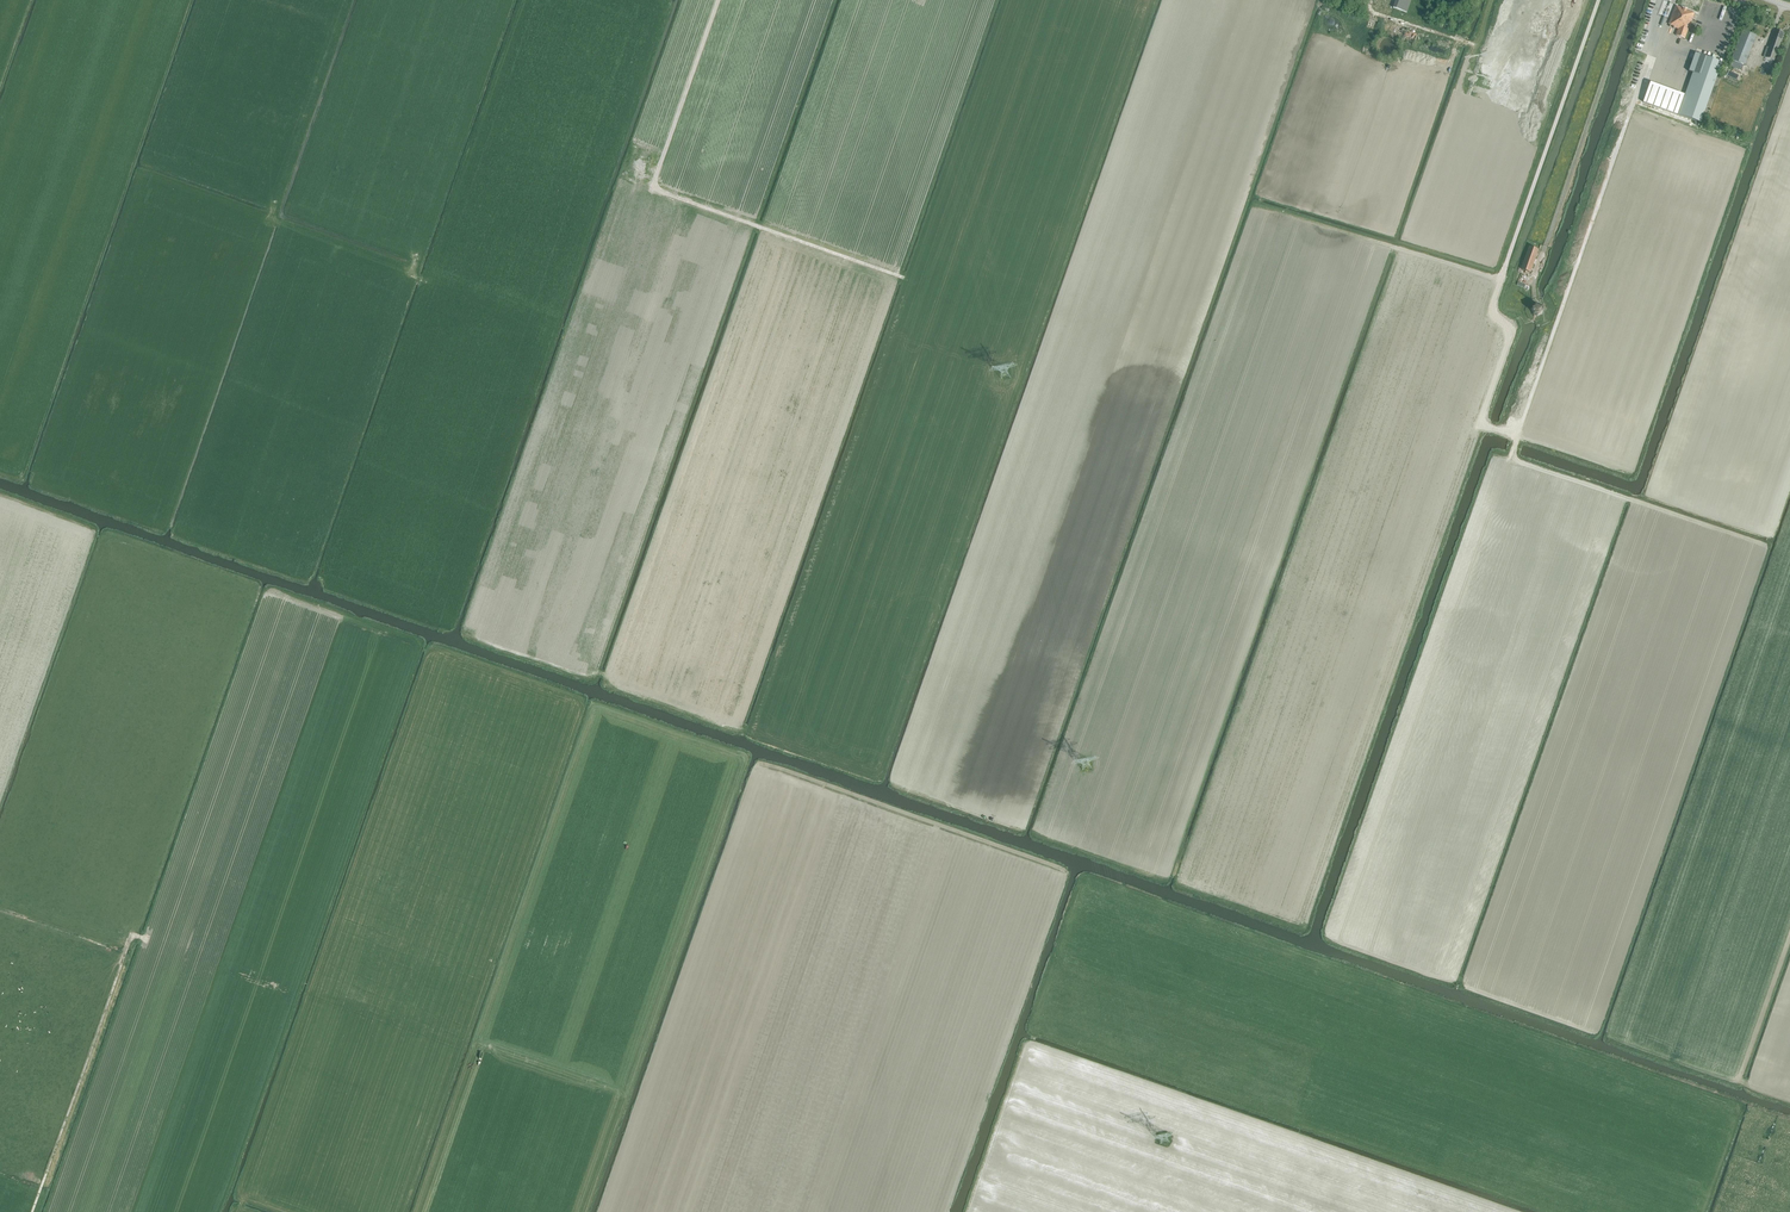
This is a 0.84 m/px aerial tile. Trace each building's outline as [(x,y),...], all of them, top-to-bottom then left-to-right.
[(1393,8),(1407,13),(1411,0),(1396,0),(1393,8)] [(1676,35),(1685,39),(1695,13),(1676,6),(1669,25),(1674,27),(1674,28),(1678,30),(1676,35)] [(1399,39),(1414,44),(1417,34),(1402,29),(1399,39)] [(1731,67),(1741,71),(1744,65),(1745,65),(1757,35),(1743,30),(1731,59),(1733,60),(1731,67)] [(1781,40),(1783,34),(1776,31),(1774,37),(1773,37),(1769,48),(1767,47),(1763,57),(1774,61),(1781,40)] [(1678,115),(1701,123),(1718,72),(1696,65),(1678,115)] [(1521,269),(1530,273),(1539,250),(1529,246),(1521,269)] [(1533,315),(1538,317),(1542,315),(1544,310),(1542,305),(1537,304),(1533,306),(1531,310),(1533,315)]
